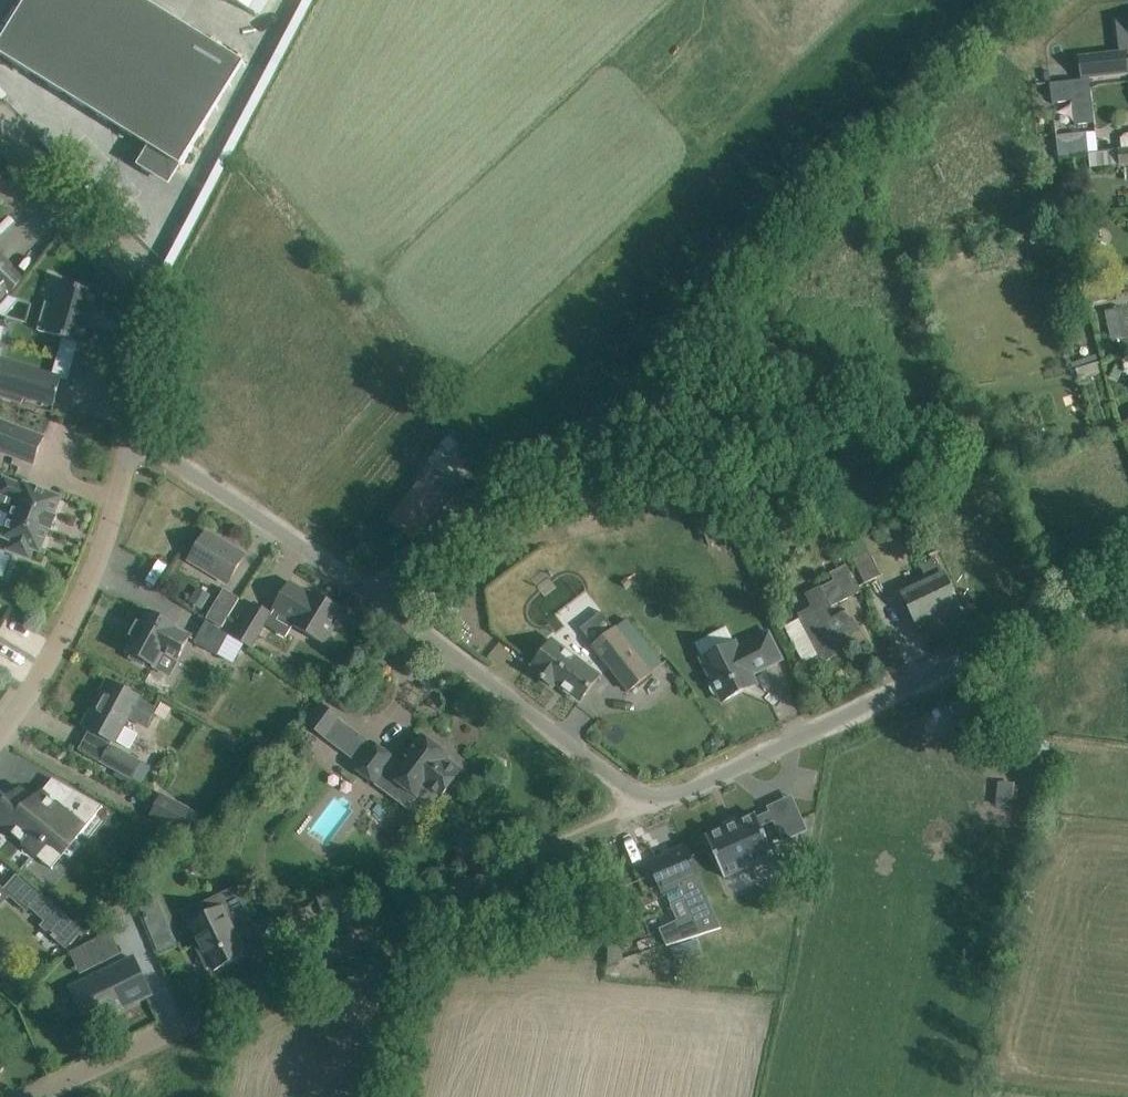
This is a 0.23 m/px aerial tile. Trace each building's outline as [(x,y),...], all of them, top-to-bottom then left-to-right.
[(0,44),(0,55),(143,144),(181,167),(245,64),(142,0),(28,0),(0,44)] [(258,17),(268,0),(227,0),(258,17)] [(1076,55),(1079,79),(1127,74),(1127,17),(1115,19),(1119,50),(1076,55)] [(1089,81),(1049,85),(1051,106),(1071,104),(1074,127),(1094,125),(1089,81)] [(1086,133),(1056,136),(1058,156),(1088,153),(1086,133)] [(1111,140),(1112,151),(1118,150),(1127,149),(1127,134),(1124,134),(1123,138),(1111,140)] [(1119,164),(1127,163),(1127,149),(1118,150),(1119,164)] [(1083,285),(1081,272),(1061,275),(1063,289),(1083,285)] [(60,282),(54,305),(46,303),(38,330),(46,332),(46,333),(84,344),(89,327),(94,328),(99,311),(94,310),(99,293),(60,282)] [(1107,289),(1093,291),(1096,305),(1106,304),(1109,299),(1107,289)] [(2,396),(2,397),(15,401),(15,402),(23,404),(27,398),(54,405),(62,378),(0,360),(0,396),(2,396)] [(33,464),(44,437),(0,420),(0,451),(33,464)] [(424,478),(390,521),(413,540),(444,501),(447,497),(424,478)] [(0,502),(0,531),(4,533),(2,540),(9,542),(6,549),(9,550),(30,558),(34,548),(39,550),(48,529),(52,530),(57,518),(52,516),(60,498),(25,485),(25,487),(5,479),(0,491),(0,495),(2,496),(0,502)] [(818,503),(808,508),(815,522),(825,518),(818,503)] [(190,560),(227,584),(245,555),(207,532),(190,560)] [(749,535),(739,536),(741,546),(751,544),(749,535)] [(849,562),(853,560),(865,583),(881,576),(862,538),(842,548),(849,562)] [(903,593),(907,602),(916,622),(957,603),(944,574),(943,574),(935,558),(920,565),(928,582),(903,593)] [(808,633),(793,641),(807,666),(822,658),(824,661),(867,644),(858,623),(854,613),(853,614),(850,608),(831,618),(829,613),(828,611),(832,608),(831,607),(859,593),(845,565),(830,572),(835,581),(822,588),(821,586),(805,594),(812,607),(798,614),(808,633)] [(322,643),(342,610),(323,598),(321,601),(290,582),(274,608),(294,623),(292,626),(322,643)] [(202,610),(212,594),(199,587),(190,602),(202,610)] [(207,618),(222,627),(240,599),(224,589),(207,618)] [(232,635),(248,646),(272,614),(255,602),(232,635)] [(145,662),(155,667),(163,651),(178,659),(190,637),(175,629),(177,626),(150,611),(142,625),(138,623),(131,636),(135,639),(128,652),(132,654),(130,658),(143,666),(145,662)] [(602,612),(580,630),(593,646),(629,691),(651,673),(616,628),(602,612)] [(229,635),(207,620),(195,643),(218,656),(229,635)] [(727,628),(694,644),(701,658),(712,680),(711,684),(712,687),(713,690),(716,692),(718,693),(723,701),(756,685),(751,676),(782,660),(773,640),(768,630),(739,643),(738,640),(733,642),(727,628)] [(599,676),(552,641),(547,648),(544,646),(536,657),(538,659),(533,666),(536,668),(533,672),(552,687),(556,682),(580,701),(599,676)] [(103,702),(89,728),(108,739),(114,742),(116,739),(129,747),(137,732),(124,724),(129,716),(146,725),(154,710),(137,701),(139,698),(128,692),(108,681),(98,699),(103,702)] [(305,725),(325,740),(341,719),(320,704),(305,725)] [(401,764),(373,743),(354,768),(375,784),(384,772),(419,799),(426,789),(440,799),(461,770),(446,759),(448,756),(422,736),(401,764)] [(102,762),(142,784),(142,785),(151,768),(111,745),(102,762)] [(1015,785),(999,783),(996,807),(1012,809),(1015,785)] [(62,807),(42,791),(34,800),(21,788),(13,798),(11,796),(3,805),(5,807),(0,813),(0,820),(39,852),(51,839),(64,850),(77,835),(78,835),(104,804),(77,789),(62,807)] [(151,815),(186,835),(189,837),(201,815),(163,793),(151,815)] [(738,824),(709,837),(728,877),(777,854),(759,814),(738,824)] [(801,818),(778,828),(783,841),(802,832),(797,821),(801,819),(801,818)] [(657,859),(649,863),(658,883),(662,892),(665,890),(672,905),(687,899),(698,922),(683,928),(679,920),(662,927),(659,929),(666,946),(722,927),(686,846),(662,857),(657,859)] [(633,871),(624,877),(629,886),(638,881),(633,871)] [(40,896),(17,875),(4,889),(27,910),(30,907),(40,896)] [(203,947),(197,950),(206,969),(212,967),(214,971),(246,955),(236,935),(256,925),(236,886),(206,900),(212,912),(191,923),(203,947)] [(344,887),(318,898),(326,918),(352,907),(344,887)] [(40,896),(30,907),(45,920),(41,925),(67,949),(82,931),(42,893),(40,896)] [(157,901),(140,907),(158,950),(175,943),(157,901)] [(695,939),(671,948),(676,961),(700,952),(695,939)] [(93,941),(83,945),(93,967),(103,963),(93,941)] [(92,1001),(101,1019),(150,995),(132,958),(73,987),(81,1006),(92,1001)]
